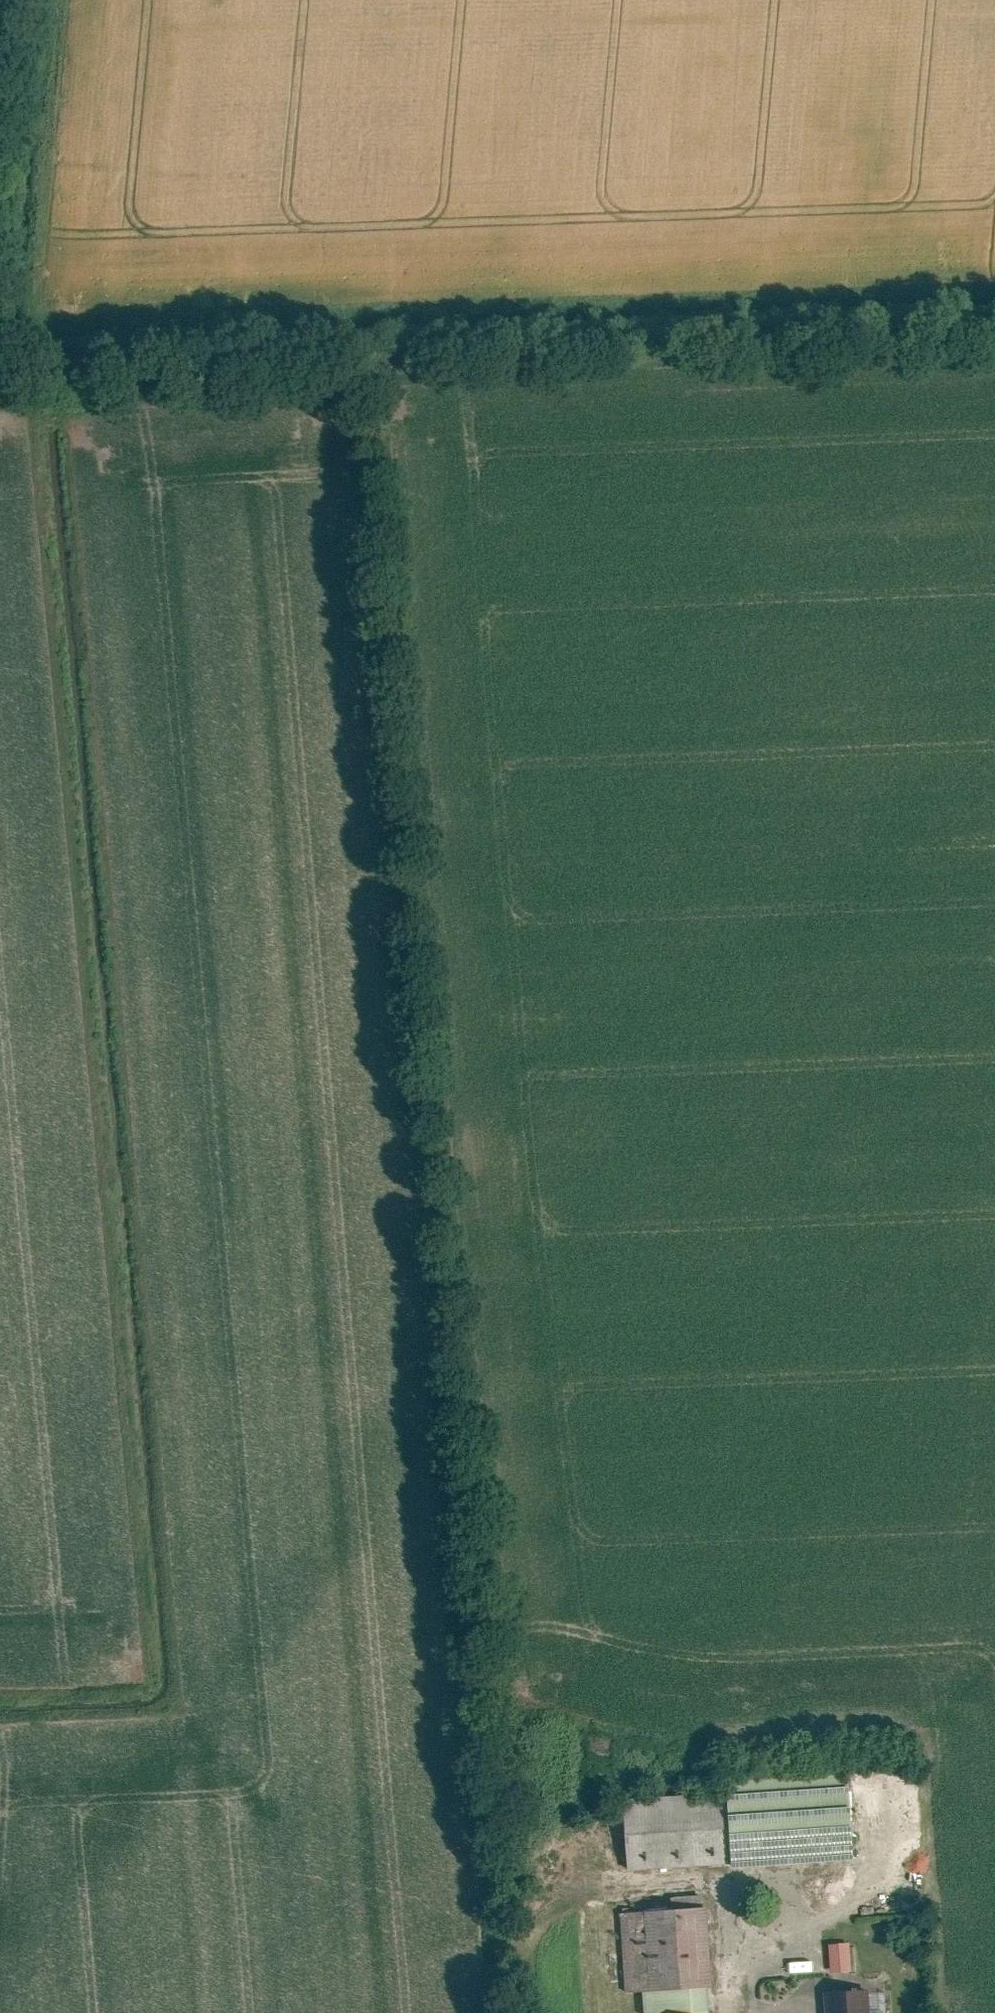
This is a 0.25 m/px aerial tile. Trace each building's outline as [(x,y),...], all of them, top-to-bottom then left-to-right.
[(846,1781),(622,1796),(627,1868),(850,1854),(846,1781)] [(693,2012),(706,2011),(704,1983),(709,1982),(703,1904),(620,1910),(626,1989),(639,1988),(641,2012),(693,2012)] [(851,1970),(848,1941),(828,1943),(830,1971),(851,1970)] [(867,1988),(823,1991),(825,2012),(869,2012),(867,1988)]
